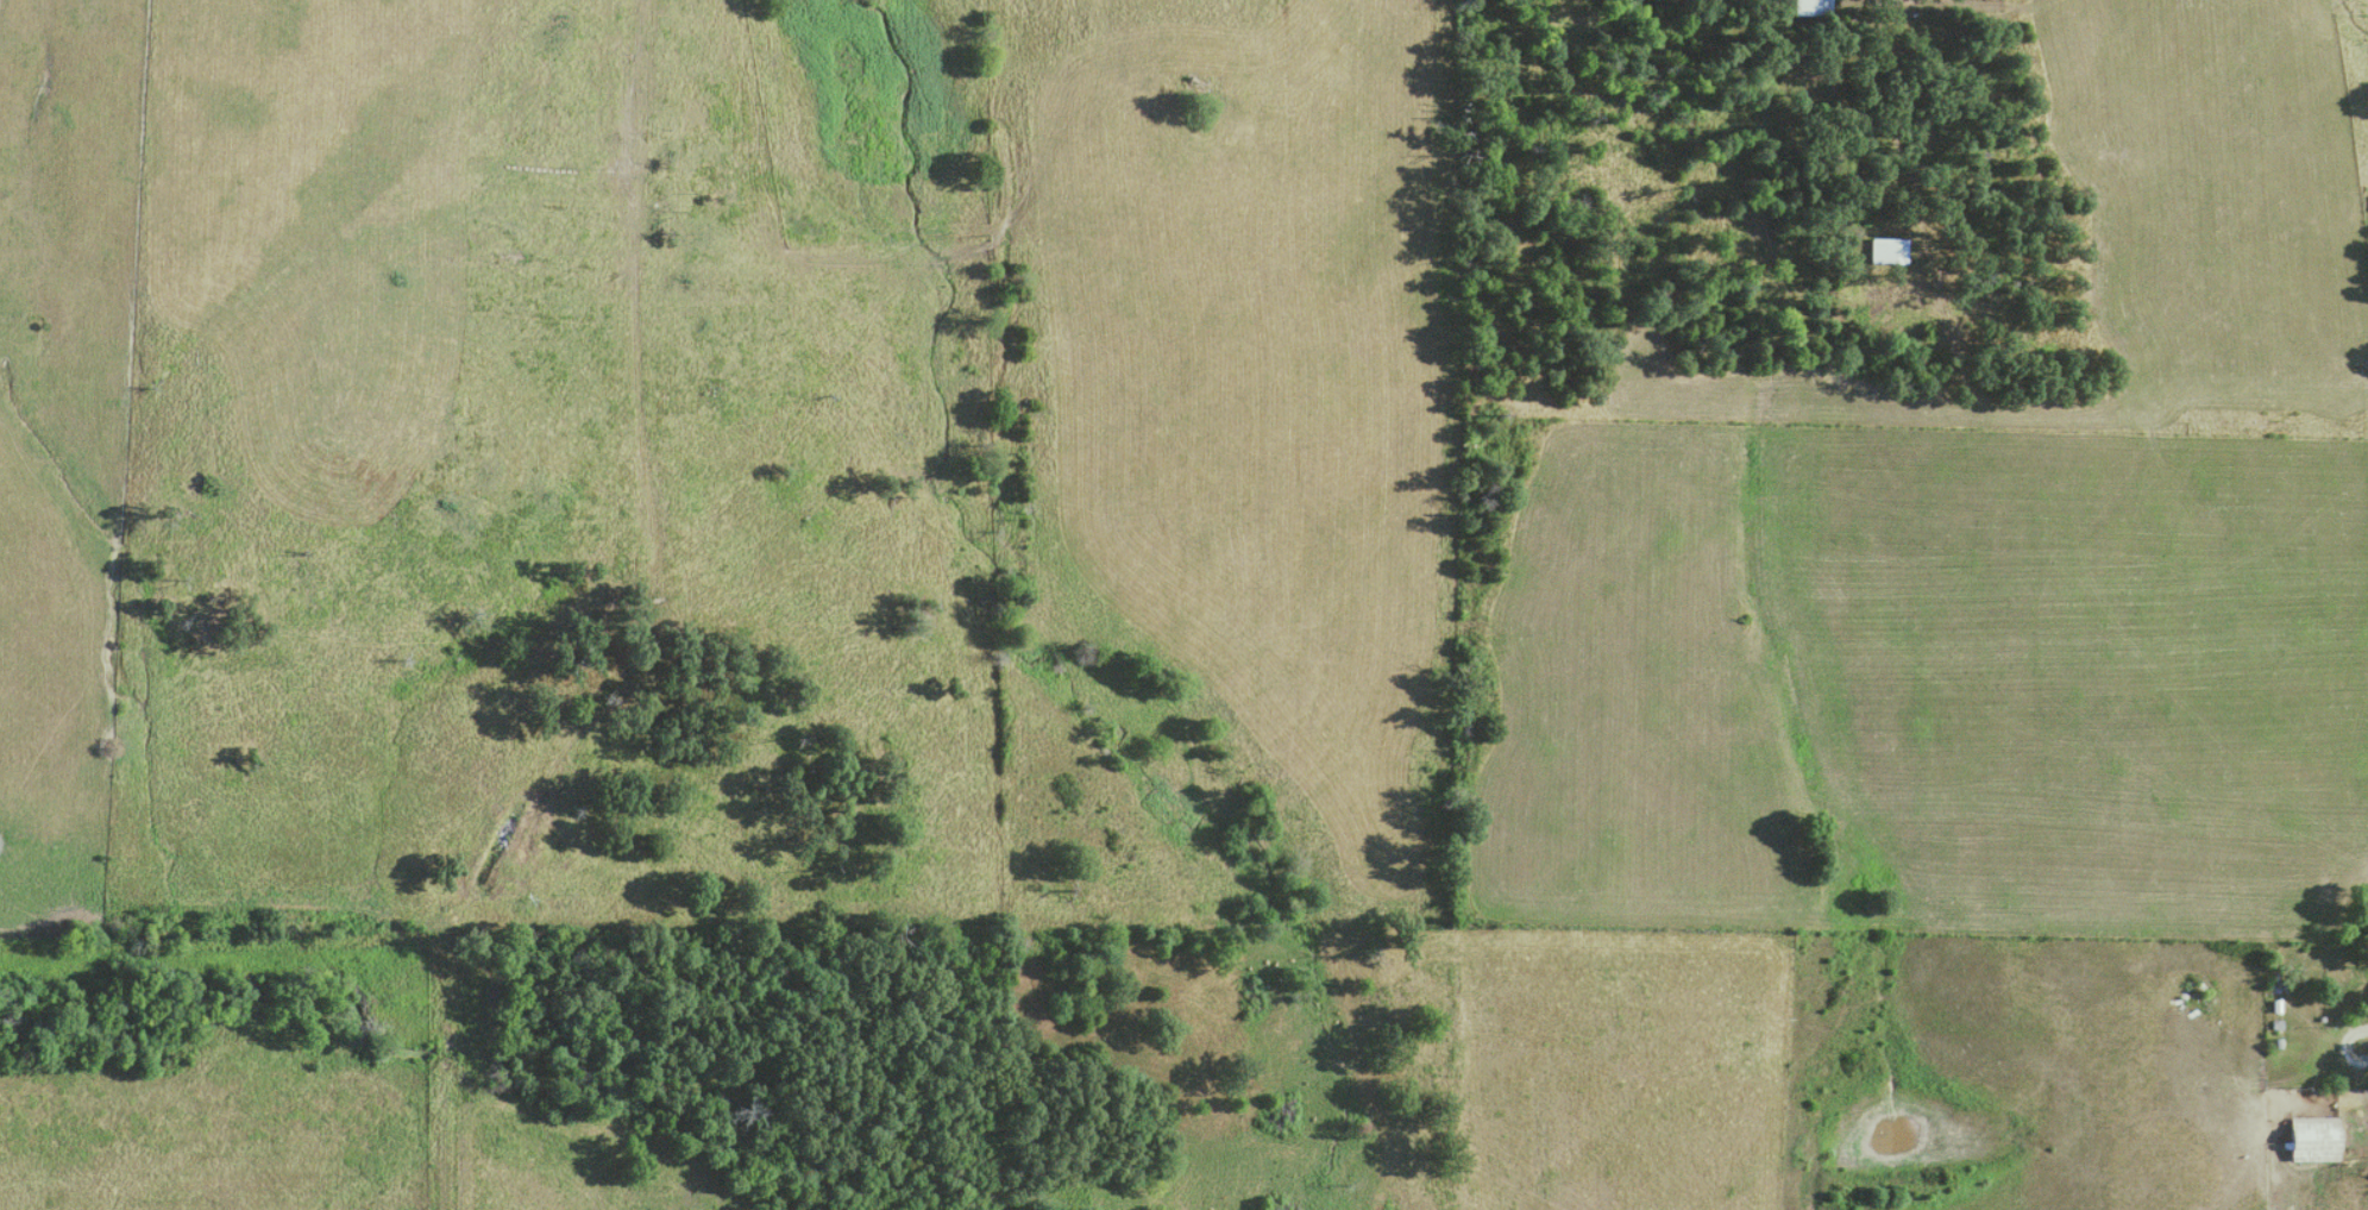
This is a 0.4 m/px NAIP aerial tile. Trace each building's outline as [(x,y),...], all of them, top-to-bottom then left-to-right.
[(1792,15),(1829,16),(1829,0),(1792,0),(1792,15)] [(1905,264),(1906,239),(1870,239),(1870,264),(1905,264)] [(2337,1160),(2337,1118),(2287,1117),(2287,1160),(2337,1160)]
